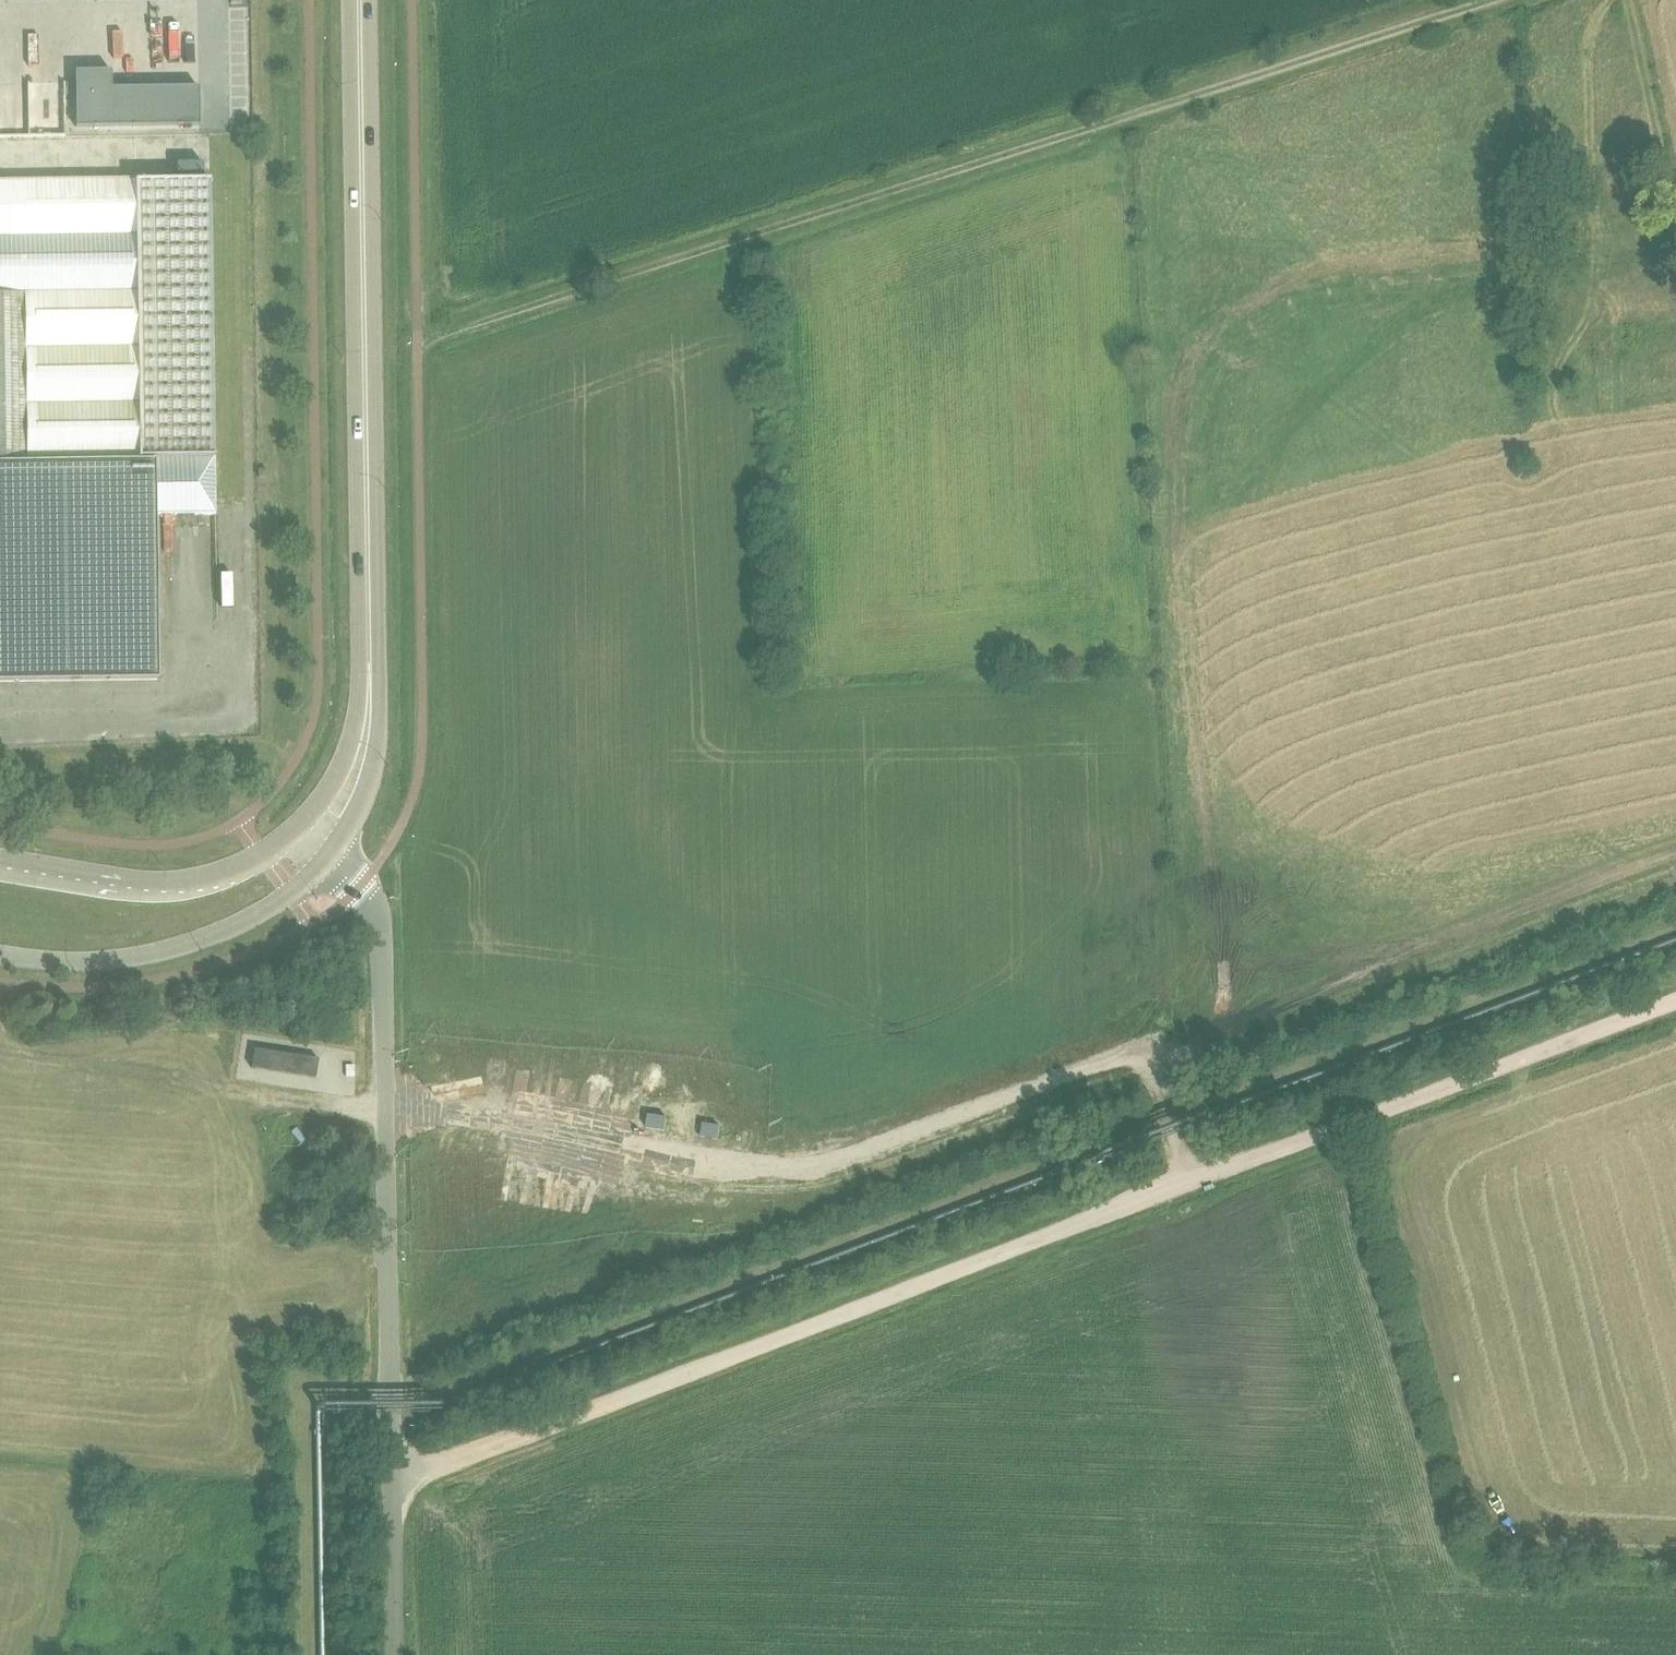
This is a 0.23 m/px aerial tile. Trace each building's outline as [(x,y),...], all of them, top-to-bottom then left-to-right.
[(111,71),(76,71),(76,126),(111,126),(111,71)] [(159,677),(156,514),(215,513),(214,453),(210,178),(0,180),(0,680),(159,677)] [(315,1078),(318,1058),(254,1048),(251,1067),(315,1078)] [(648,1114),(648,1117),(646,1128),(665,1131),(666,1120),(667,1117),(648,1114)] [(717,1139),(719,1129),(720,1126),(703,1123),(703,1126),(701,1136),(717,1139)]
